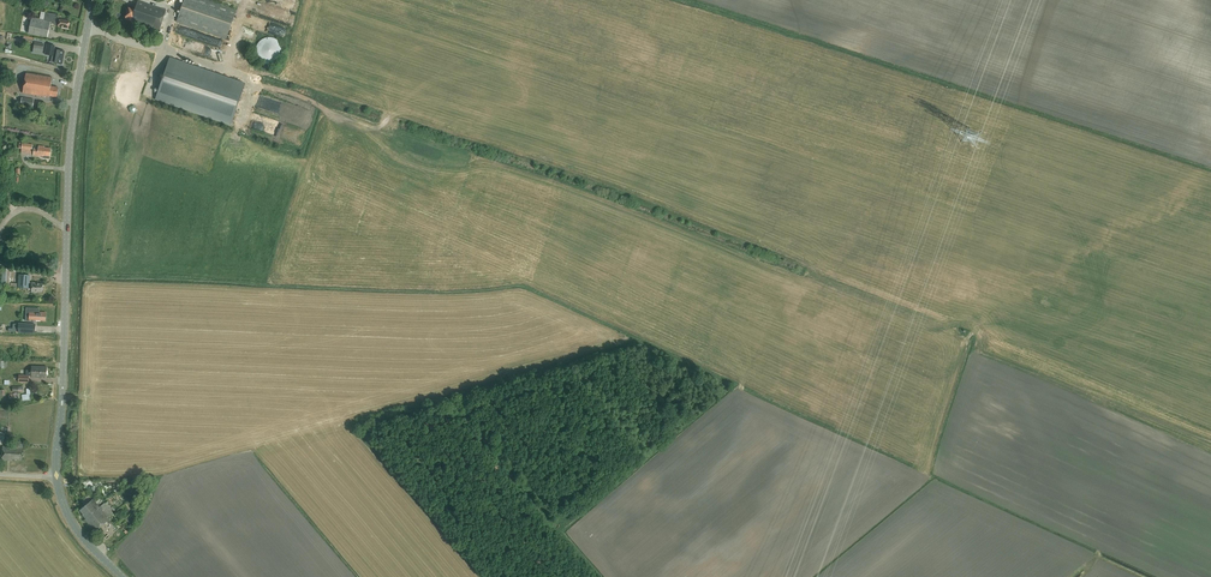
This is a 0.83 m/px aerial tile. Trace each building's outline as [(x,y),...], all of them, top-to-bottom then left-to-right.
[(236,10),(207,0),(184,0),(176,22),(226,39),(236,10)] [(160,29),(166,10),(138,1),(135,10),(129,8),(128,8),(126,8),(125,12),(127,13),(125,19),(131,21),(132,19),(139,21),(139,22),(160,29)] [(68,28),(70,21),(60,19),(56,19),(56,16),(48,14),(47,20),(32,17),(28,33),(48,37),(50,23),(59,25),(58,26),(68,28)] [(256,48),(256,51),(256,53),(257,55),(258,58),(259,60),(261,61),(263,63),(266,63),(268,64),(270,64),(273,63),(275,63),(277,61),(279,60),(281,58),(282,55),(282,53),(283,51),(282,48),(282,46),(281,44),(279,42),(277,40),(275,39),(273,38),(270,37),(268,37),(266,38),(263,39),(261,40),(259,42),(258,44),(257,46),(256,48)] [(62,64),(65,51),(54,49),(55,45),(47,44),(45,54),(53,56),(52,58),(55,58),(54,63),(62,64)] [(156,99),(231,125),(245,84),(170,58),(159,88),(156,99)] [(57,97),(58,87),(51,86),(52,77),(26,73),(23,93),(49,97),(49,96),(57,97)] [(136,81),(133,88),(138,91),(142,84),(136,81)] [(24,105),(33,107),(34,100),(26,98),(24,105)] [(39,146),(38,148),(34,148),(34,155),(43,156),(44,155),(45,155),(44,158),(50,159),(51,148),(44,148),(44,147),(39,146)] [(9,285),(10,269),(2,268),(1,285),(9,285)] [(32,288),(31,292),(37,292),(42,292),(43,284),(38,283),(32,282),(32,283),(29,283),(30,275),(19,275),(18,287),(32,288)] [(46,320),(46,313),(30,312),(29,319),(46,320)] [(35,324),(19,323),(18,332),(35,333),(35,324)] [(29,375),(31,375),(31,377),(45,378),(45,375),(46,375),(47,367),(32,366),(32,370),(27,370),(27,375),(19,375),(19,382),(29,382),(29,375)] [(22,401),(31,400),(30,388),(26,389),(27,394),(22,394),(22,401)] [(0,390),(0,403),(9,403),(8,400),(8,398),(6,398),(6,397),(5,395),(5,390),(0,390)] [(22,460),(23,449),(14,448),(14,447),(3,446),(2,460),(9,460),(11,460),(13,460),(13,459),(22,460)] [(117,493),(112,496),(118,505),(123,501),(117,493)] [(108,517),(113,513),(104,503),(100,507),(93,499),(80,510),(83,515),(86,519),(85,520),(95,532),(110,519),(108,517)]
